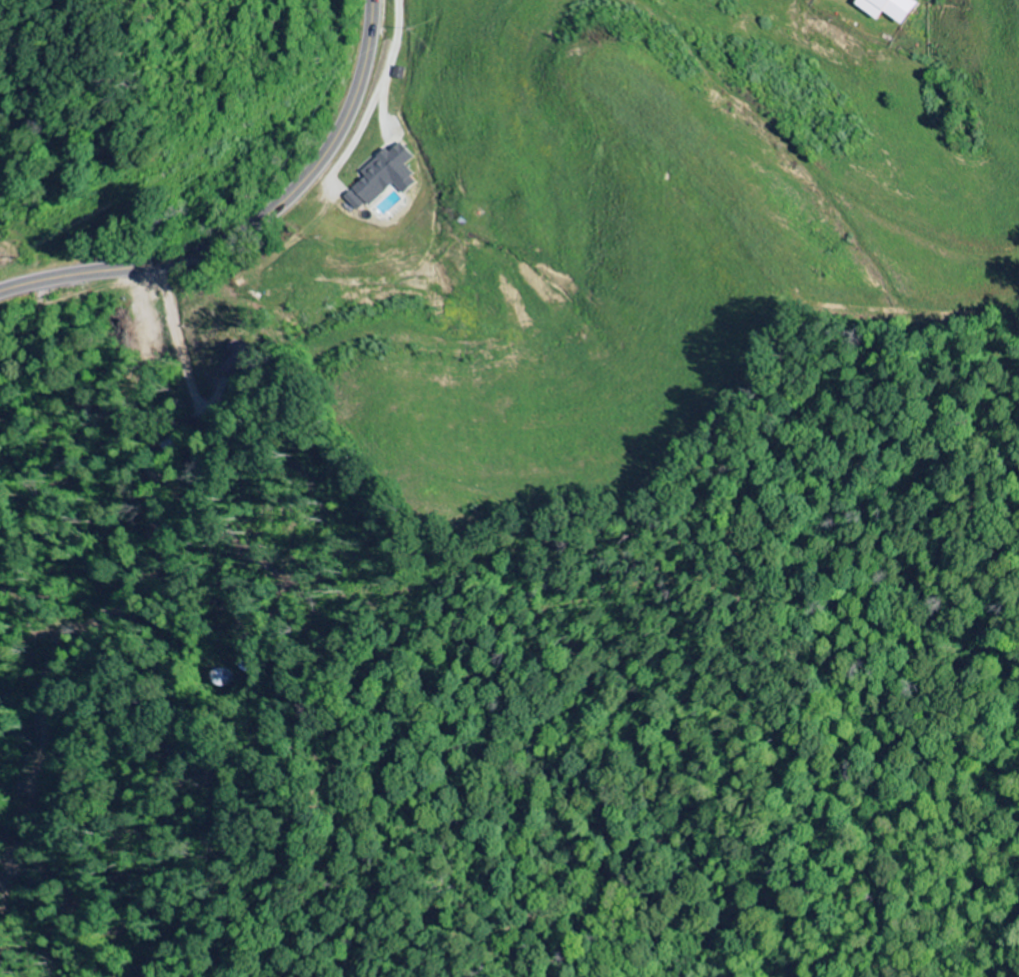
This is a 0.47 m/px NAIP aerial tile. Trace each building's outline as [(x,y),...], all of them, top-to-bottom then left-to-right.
[(919,0),(868,0),(863,6),(884,21),(890,13),(908,26),(925,4),(919,0)] [(355,188),(369,206),(397,184),(405,195),(420,183),(406,166),(416,157),(405,143),(392,153),(390,150),(362,172),(368,178),(355,188)] [(365,205),(352,192),(346,199),(359,212),(365,205)]
